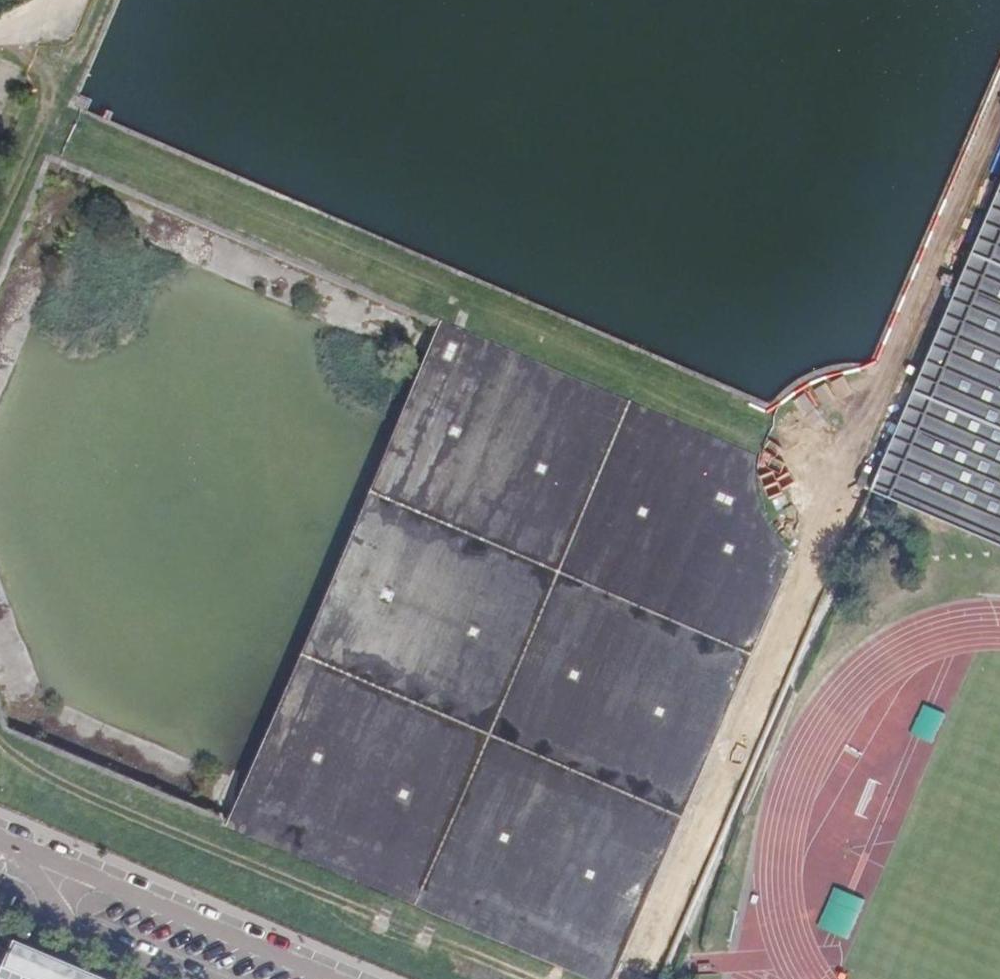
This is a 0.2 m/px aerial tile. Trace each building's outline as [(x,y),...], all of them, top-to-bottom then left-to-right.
[(869,494),(875,497),(883,502),(999,556),(999,189),(869,494)] [(443,323),(397,425),(225,827),(579,978),(611,978),(795,553),(785,548),(778,542),(772,537),(765,529),(757,515),(754,506),(752,496),(751,479),(752,471),(758,455),(443,323)] [(833,886),(818,925),(848,937),(863,897),(833,886)] [(19,941),(3,932),(0,931),(0,978),(3,978),(19,941)] [(19,941),(3,978),(108,978),(19,941)]
